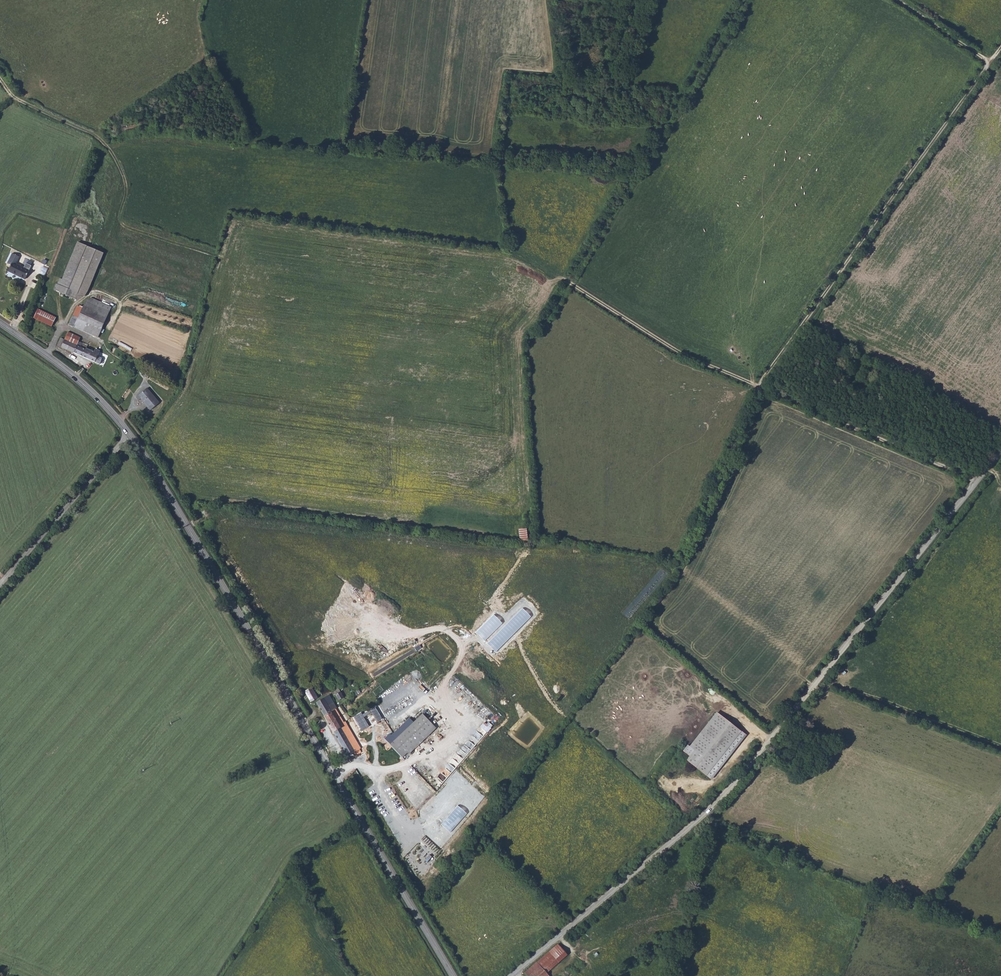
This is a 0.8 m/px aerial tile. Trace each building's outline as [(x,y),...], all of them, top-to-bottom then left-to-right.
[(57,284),(74,292),(72,297),(77,300),(84,297),(88,292),(104,253),(77,242),(62,279),(60,278),(57,284)] [(19,257),(12,253),(7,263),(11,265),(8,271),(25,279),(29,270),(16,264),(19,257)] [(57,284),(55,290),(72,297),(74,292),(57,284)] [(102,329),(111,307),(91,298),(85,301),(82,308),(77,306),(73,316),(102,329)] [(56,317),(38,309),(33,318),(51,326),(56,317)] [(98,338),(102,329),(73,316),(69,325),(98,338)] [(68,332),(64,339),(77,345),(79,341),(80,337),(68,332)] [(57,345),(99,364),(102,358),(97,356),(100,351),(95,349),(94,351),(86,348),(87,345),(79,341),(77,345),(64,339),(61,338),(57,345)] [(146,403),(145,404),(150,410),(159,403),(147,388),(136,397),(139,400),(141,398),(146,403)] [(528,540),(526,528),(518,529),(520,541),(528,540)] [(312,687),(305,691),(311,702),(318,698),(312,687)] [(361,748),(354,736),(346,722),(345,721),(344,722),(336,710),(336,709),(337,708),(328,695),(316,703),(324,716),(333,732),(348,756),(351,754),(353,757),(361,752),(359,749),(361,748)] [(378,703),(386,717),(388,716),(380,702),(378,703)] [(382,719),(374,706),(364,711),(360,709),(347,717),(349,720),(346,722),(354,736),(382,719)] [(687,761),(707,776),(741,731),(718,713),(691,749),(695,751),(687,761)] [(396,739),(395,739),(407,752),(409,753),(436,728),(422,714),(413,722),(410,718),(392,735),(394,738),(395,737),(396,739)] [(402,757),(407,752),(395,739),(396,739),(395,737),(394,738),(392,735),(390,734),(385,738),(402,757)] [(567,955),(558,944),(537,962),(546,973),(567,955)] [(537,962),(524,972),(528,975),(549,975),(546,973),(537,962)]
